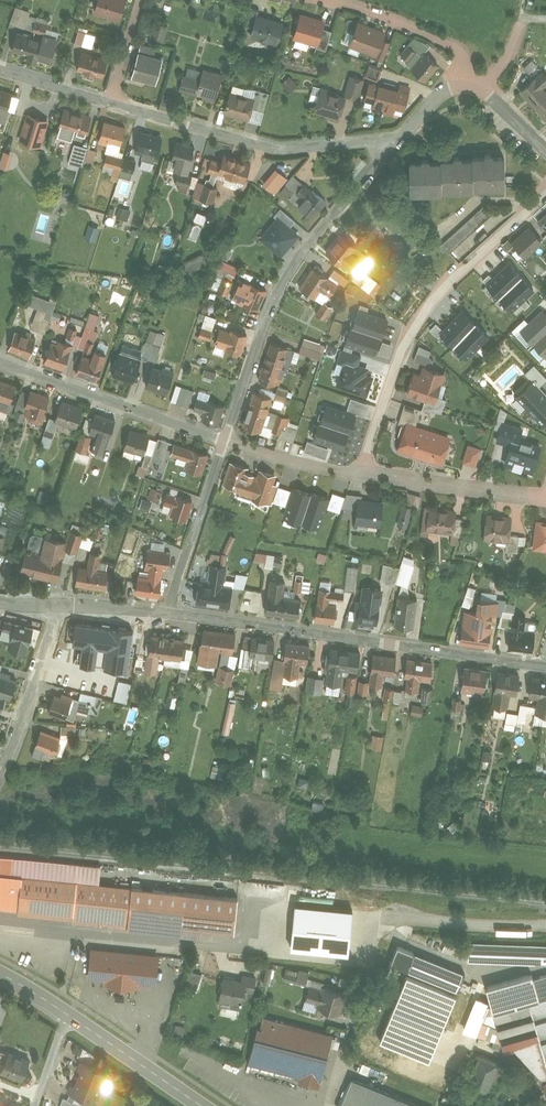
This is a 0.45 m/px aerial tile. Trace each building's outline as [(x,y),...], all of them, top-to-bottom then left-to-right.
[(22,0),(19,0),(13,16),(28,21),(34,5),(22,0)] [(97,5),(124,13),(128,0),(99,0),(97,5)] [(253,28),(257,13),(259,8),(250,6),(244,25),(253,28)] [(47,26),(49,27),(51,21),(52,17),(39,13),(36,23),(47,26)] [(285,22),(257,13),(253,28),(251,35),(278,43),(285,22)] [(301,13),(293,38),(298,39),(308,42),(316,45),(318,45),(320,38),(326,20),(301,13)] [(161,32),(165,18),(159,16),(155,30),(161,32)] [(51,21),(49,27),(53,28),(54,26),(62,29),(63,25),(51,21)] [(349,45),(349,46),(375,57),(376,57),(382,42),(386,33),(358,22),(354,33),(349,45)] [(78,36),(86,39),(90,25),(82,23),(78,36)] [(21,24),(15,43),(32,49),(31,52),(42,55),(43,52),(54,56),(63,29),(62,29),(54,26),(53,28),(49,27),(47,26),(46,32),(21,24)] [(99,28),(90,25),(86,39),(95,41),(99,28)] [(349,45),(354,33),(346,30),(341,42),(349,45)] [(144,36),(142,44),(157,48),(160,40),(144,36)] [(113,40),(103,37),(100,44),(110,47),(113,40)] [(329,40),(320,38),(318,45),(318,46),(323,47),(326,48),(329,40)] [(425,53),(431,46),(430,45),(414,39),(409,45),(417,52),(408,62),(406,64),(412,69),(425,53)] [(390,45),(382,42),(376,57),(375,57),(374,59),(383,62),(390,45)] [(157,48),(142,44),(135,70),(160,77),(167,51),(157,48)] [(86,45),(80,62),(88,65),(87,69),(97,73),(98,68),(106,71),(112,53),(86,45)] [(417,52),(409,45),(400,55),(408,62),(417,52)] [(294,55),(287,51),(282,58),(289,63),(294,55)] [(439,65),(425,53),(412,69),(426,81),(439,65)] [(527,60),(533,67),(542,59),(536,53),(527,60)] [(188,66),(183,82),(206,88),(205,92),(219,96),(227,66),(207,60),(204,71),(188,66)] [(378,83),(384,69),(370,63),(364,77),(378,83)] [(523,85),(545,111),(545,65),(523,85)] [(289,75),(282,84),(291,91),(298,83),(289,75)] [(365,81),(352,76),(345,93),(359,98),(365,81)] [(12,105),(18,86),(0,80),(0,101),(12,105)] [(257,89),(264,91),(266,84),(259,81),(257,89)] [(403,90),(380,83),(379,85),(370,82),(365,100),(374,103),(372,110),(395,117),(397,109),(406,112),(410,96),(402,94),(403,90)] [(273,86),(266,84),(264,91),(263,94),(270,96),(273,86)] [(318,104),(323,90),(323,89),(314,86),(309,101),(318,104)] [(233,87),(228,106),(252,113),(257,94),(249,92),(250,90),(240,87),(239,89),(233,87)] [(318,104),(317,108),(328,112),(326,116),(341,121),(348,99),(323,90),(318,104)] [(165,94),(162,106),(174,108),(176,96),(165,94)] [(95,109),(68,101),(62,121),(64,122),(62,128),(63,131),(66,133),(70,133),(72,131),(76,132),(78,126),(88,130),(95,109)] [(54,114),(31,106),(22,133),(45,141),(54,114)] [(130,119),(108,112),(101,135),(111,138),(112,135),(125,139),(130,119)] [(166,129),(145,123),(139,145),(147,147),(148,144),(161,148),(166,129)] [(199,139),(180,134),(175,151),(181,153),(178,162),(191,165),(199,139)] [(123,144),(125,139),(112,135),(111,138),(109,145),(110,145),(125,150),(127,145),(123,144)] [(92,141),(77,137),(71,155),(87,160),(88,154),(92,141)] [(100,144),(92,141),(88,154),(95,156),(96,154),(97,154),(100,144)] [(161,148),(148,144),(147,147),(145,152),(158,155),(161,148)] [(125,150),(110,145),(107,157),(108,157),(118,160),(136,166),(140,154),(125,150)] [(225,156),(222,166),(249,175),(255,158),(251,157),(251,154),(244,152),(243,154),(240,153),(241,151),(233,148),(232,151),(228,149),(225,156)] [(478,151),(479,181),(511,180),(511,148),(478,149),(478,151)] [(7,168),(13,152),(6,149),(0,166),(7,168)] [(448,154),(448,184),(479,184),(479,181),(478,151),(448,151),(448,154)] [(180,154),(173,152),(170,161),(177,163),(180,154)] [(221,168),(222,166),(225,156),(214,152),(214,153),(210,164),(210,165),(221,168)] [(448,154),(415,154),(415,187),(448,186),(448,184),(448,154)] [(105,165),(116,168),(118,160),(108,157),(105,165)] [(85,161),(79,159),(76,168),(82,169),(85,161)] [(136,166),(118,160),(116,168),(115,170),(133,176),(136,166)] [(148,163),(139,160),(135,174),(143,177),(148,163)] [(308,183),(319,171),(308,161),(297,173),(308,183)] [(196,168),(182,164),(178,177),(183,178),(182,184),(190,187),(196,168)] [(275,170),(262,186),(274,195),(286,180),(275,170)] [(202,192),(207,177),(200,174),(195,190),(196,190),(202,192)] [(221,180),(208,176),(207,177),(202,192),(215,197),(221,180)] [(292,176),(285,184),(296,194),(304,186),(292,176)] [(120,177),(114,196),(128,200),(134,181),(120,177)] [(304,186),(296,194),(303,200),(296,208),(309,219),(323,203),(304,186)] [(202,192),(196,190),(195,195),(215,202),(217,197),(215,197),(202,192)] [(453,246),(496,207),(488,198),(445,237),(453,246)] [(120,205),(118,209),(112,207),(105,224),(120,230),(124,220),(129,221),(133,210),(120,205)] [(274,217),(277,220),(289,229),(294,222),(280,210),(274,217)] [(206,223),(209,214),(199,211),(196,219),(206,223)] [(105,220),(92,217),(88,232),(100,235),(105,220)] [(516,235),(530,250),(545,236),(545,232),(533,218),(516,235)] [(277,220),(260,239),(281,257),(297,237),(289,229),(277,220)] [(190,240),(199,242),(203,226),(194,224),(190,240)] [(339,233),(323,252),(339,265),(342,262),(351,270),(358,261),(360,258),(351,251),(355,246),(339,233)] [(510,239),(503,245),(508,251),(515,245),(510,239)] [(213,262),(206,246),(186,255),(193,271),(213,262)] [(238,268),(241,261),(224,254),(221,261),(238,268)] [(366,268),(358,261),(351,270),(350,271),(358,278),(359,277),(363,272),(366,268)] [(511,310),(533,289),(509,263),(487,284),(511,310)] [(313,264),(311,268),(321,275),(324,271),(313,264)] [(311,268),(298,288),(314,298),(320,289),(328,295),(330,296),(337,285),(321,275),(311,268)] [(221,284),(226,272),(219,270),(214,281),(221,284)] [(231,288),(237,275),(227,271),(226,272),(221,284),(231,288)] [(363,272),(359,277),(365,281),(368,277),(363,272)] [(259,302),(268,282),(248,273),(248,274),(244,273),(237,290),(240,291),(240,293),(259,302)] [(375,282),(368,277),(365,281),(359,287),(367,293),(375,282)] [(57,303),(62,287),(38,279),(31,298),(40,301),(33,321),(48,327),(54,311),(57,303)] [(380,286),(375,282),(367,293),(371,297),(380,286)] [(404,289),(398,284),(395,287),(402,292),(404,289)] [(320,289),(314,298),(321,303),(322,302),(328,295),(320,289)] [(398,295),(393,292),(389,296),(394,300),(398,295)] [(221,298),(216,293),(211,298),(216,303),(221,298)] [(213,301),(209,298),(205,303),(209,306),(213,301)] [(323,319),(330,307),(322,302),(321,303),(315,314),(323,319)] [(66,306),(57,303),(54,311),(62,314),(66,306)] [(457,338),(479,315),(465,303),(447,322),(444,325),(445,326),(457,338)] [(216,324),(220,312),(209,308),(205,321),(216,324)] [(545,331),(545,312),(542,308),(520,328),(533,343),(545,331)] [(89,314),(76,310),(75,313),(87,318),(89,314)] [(359,314),(354,329),(381,338),(383,339),(388,323),(359,314)] [(457,338),(471,351),(493,328),(479,315),(457,338)] [(442,328),(445,326),(444,325),(447,322),(440,316),(434,321),(442,328)] [(81,323),(74,320),(70,329),(77,332),(81,323)] [(91,333),(97,336),(102,325),(89,320),(83,335),(89,337),(91,333)] [(245,348),(252,329),(234,322),(234,325),(223,321),(219,333),(229,337),(227,342),(245,348)] [(150,334),(157,336),(161,326),(154,323),(150,334)] [(19,324),(12,342),(33,350),(40,332),(19,324)] [(158,336),(165,339),(169,328),(162,325),(161,326),(157,336),(158,336)] [(352,328),(347,344),(376,353),(381,338),(354,329),(352,328)] [(545,356),(545,331),(533,343),(545,356)] [(56,333),(48,355),(68,363),(77,338),(62,332),(61,335),(56,333)] [(98,341),(100,337),(97,336),(91,333),(89,337),(87,343),(96,347),(98,341)] [(99,342),(109,345),(112,338),(101,334),(100,337),(98,341),(99,342)] [(146,344),(144,349),(147,350),(152,352),(158,336),(157,336),(150,334),(146,344)] [(165,339),(158,336),(152,352),(159,355),(165,339)] [(126,342),(135,346),(136,341),(128,338),(126,342)] [(420,344),(433,349),(435,343),(422,338),(420,344)] [(324,346),(303,339),(298,353),(319,360),(324,346)] [(136,341),(135,346),(144,349),(146,344),(136,341)] [(86,349),(79,366),(101,375),(112,346),(109,345),(99,342),(95,352),(86,349)] [(126,342),(116,368),(137,376),(147,350),(144,349),(135,346),(126,342)] [(329,343),(327,351),(337,354),(339,346),(329,343)] [(290,351),(270,344),(257,379),(277,386),(290,351)] [(417,352),(435,359),(437,353),(433,349),(420,344),(417,352)] [(343,362),(359,367),(362,357),(340,350),(336,364),(342,366),(343,362)] [(538,357),(529,365),(535,372),(542,379),(545,375),(545,366),(538,357)] [(157,358),(149,379),(170,387),(177,366),(173,364),(173,362),(167,360),(166,362),(157,358)] [(417,365),(410,386),(428,392),(438,396),(441,386),(449,365),(428,358),(424,367),(417,365)] [(209,361),(206,369),(218,373),(221,365),(209,361)] [(342,366),(335,388),(366,398),(372,379),(364,377),(367,369),(359,367),(343,362),(342,366)] [(545,416),(545,383),(542,379),(535,372),(519,387),(545,416)] [(186,398),(191,381),(179,378),(174,394),(186,398)] [(0,379),(0,400),(10,403),(11,402),(16,385),(0,379)] [(186,398),(197,401),(200,391),(202,385),(191,381),(186,398)] [(202,385),(200,391),(212,395),(212,394),(214,387),(203,383),(202,385)] [(438,396),(428,392),(425,401),(444,407),(450,389),(441,386),(438,396)] [(287,389),(276,387),(275,393),(286,396),(287,389)] [(51,397),(31,389),(30,392),(25,406),(26,407),(24,412),(24,413),(25,414),(28,415),(28,419),(41,423),(51,397)] [(15,408),(15,409),(24,412),(26,407),(25,406),(30,392),(21,390),(15,408)] [(221,418),(227,399),(212,394),(212,395),(200,391),(197,401),(196,403),(208,407),(206,413),(221,418)] [(272,399),(252,392),(240,426),(259,432),(260,433),(262,426),(272,399)] [(410,416),(419,418),(424,403),(407,397),(402,415),(410,417),(410,416)] [(0,400),(0,409),(8,411),(11,412),(14,403),(11,402),(10,403),(0,400)] [(84,408),(62,400),(54,422),(57,423),(76,430),(84,408)] [(304,403),(299,401),(296,412),(301,414),(304,403)] [(497,421),(504,423),(507,414),(510,406),(504,401),(497,421)] [(24,412),(15,409),(12,418),(22,422),(25,414),(24,413),(24,412)] [(117,420),(95,412),(92,420),(90,426),(88,432),(94,434),(89,447),(105,453),(117,420)] [(326,413),(321,428),(349,437),(350,438),(355,422),(326,413)] [(517,433),(525,436),(526,433),(528,433),(532,423),(507,414),(504,423),(501,433),(515,438),(517,433)] [(285,417),(278,415),(273,431),(280,433),(285,417)] [(419,418),(410,416),(410,417),(402,441),(412,444),(411,446),(447,458),(456,430),(419,418)] [(81,432),(87,435),(88,432),(92,420),(86,418),(81,432)] [(54,431),(57,423),(54,422),(49,420),(46,428),(50,430),(54,431)] [(271,430),(262,426),(260,433),(259,432),(258,434),(268,437),(271,430)] [(319,427),(314,443),(344,452),(349,437),(321,428),(319,427)] [(150,434),(130,428),(124,449),(125,449),(136,453),(143,455),(145,451),(150,437),(150,434)] [(81,432),(80,432),(76,448),(87,453),(91,437),(87,435),(81,432)] [(515,438),(508,457),(537,467),(545,443),(536,440),(537,437),(528,433),(526,433),(525,436),(517,433),(515,438)] [(49,448),(52,438),(48,436),(43,435),(40,445),(49,448)] [(158,440),(150,437),(145,451),(153,454),(158,440)] [(159,437),(158,440),(153,454),(151,459),(162,463),(169,441),(159,437)] [(485,442),(471,437),(465,455),(479,460),(485,442)] [(187,467),(201,472),(208,454),(194,448),(193,450),(175,443),(171,454),(175,456),(189,461),(187,467)] [(307,444),(304,454),(325,460),(328,451),(307,444)] [(87,453),(76,448),(73,457),(87,461),(90,454),(87,453)] [(136,453),(125,449),(123,454),(134,458),(136,453)] [(153,454),(145,451),(143,455),(142,466),(147,468),(151,459),(153,454)] [(173,462),(187,467),(189,461),(175,456),(173,462)] [(251,497),(267,502),(273,484),(276,474),(260,468),(256,479),(252,477),(254,471),(248,470),(246,475),(243,474),(247,465),(230,459),(222,482),(253,493),(251,497)] [(273,502),(278,487),(273,484),(267,502),(271,503),(273,502)] [(287,506),(292,490),(279,485),(278,487),(273,502),(287,506)] [(287,506),(284,516),(300,521),(300,520),(310,492),(293,487),(292,490),(287,506)] [(160,502),(163,492),(152,488),(148,499),(160,502)] [(56,495),(40,489),(36,502),(52,508),(56,495)] [(179,489),(177,496),(193,501),(196,494),(179,489)] [(310,492),(300,520),(320,528),(328,507),(331,498),(312,492),(312,493),(310,492)] [(345,497),(333,492),(331,498),(328,507),(341,512),(342,507),(345,497)] [(409,492),(407,502),(421,505),(423,495),(409,492)] [(189,522),(195,501),(193,501),(177,496),(168,493),(164,505),(173,508),(170,516),(189,522)] [(344,507),(356,508),(357,498),(361,498),(361,494),(346,493),(345,497),(342,507),(344,507)] [(361,498),(357,498),(356,508),(354,523),(366,524),(380,526),(383,501),(361,498)] [(153,502),(143,499),(140,508),(150,511),(153,502)] [(408,526),(413,508),(402,505),(397,523),(408,526)] [(457,510),(424,506),(420,533),(429,534),(429,530),(442,532),(452,533),(454,534),(456,517),(457,510)] [(514,518),(488,514),(484,537),(506,540),(510,541),(511,534),(514,518)] [(452,534),(459,536),(465,518),(456,517),(454,534),(452,533),(452,534)] [(536,520),(532,547),(545,549),(545,521),(536,520)] [(72,522),(70,529),(83,534),(85,527),(72,522)] [(6,535),(8,526),(0,523),(0,534),(6,535)] [(110,525),(102,523),(101,526),(98,537),(106,539),(110,525)] [(70,529),(68,528),(64,541),(66,541),(64,548),(76,553),(79,545),(83,534),(70,529)] [(42,551),(46,536),(34,532),(30,535),(27,547),(42,551)] [(236,536),(230,533),(222,549),(229,552),(236,536)] [(94,538),(83,534),(79,545),(90,549),(94,538)] [(452,534),(450,543),(456,544),(459,536),(452,534)] [(519,535),(511,534),(510,541),(506,540),(505,544),(509,546),(508,549),(517,551),(518,542),(519,535)] [(46,536),(42,551),(62,557),(64,548),(66,541),(64,541),(46,536)] [(152,541),(151,548),(165,550),(165,543),(152,541)] [(401,545),(395,542),(392,549),(399,552),(401,545)] [(27,547),(20,570),(57,581),(64,557),(62,557),(42,551),(27,547)] [(151,548),(147,547),(144,566),(149,567),(148,577),(140,575),(137,592),(159,596),(164,570),(167,570),(171,552),(165,550),(151,548)] [(79,563),(75,584),(106,589),(110,569),(107,568),(98,567),(99,561),(101,553),(90,551),(88,565),(79,563)] [(220,565),(221,554),(211,552),(207,557),(207,562),(211,563),(220,565)] [(265,562),(266,554),(257,552),(257,554),(254,561),(265,562)] [(324,563),(327,554),(319,552),(316,560),(324,563)] [(275,555),(267,553),(265,566),(273,568),(275,555)] [(284,556),(276,555),(274,569),(282,570),(284,556)] [(412,558),(404,555),(400,567),(396,582),(408,585),(414,566),(412,558)] [(199,582),(196,601),(230,606),(233,586),(225,584),(228,566),(226,565),(220,565),(211,563),(208,582),(200,581),(199,582)] [(400,567),(383,563),(380,582),(395,583),(400,567)] [(359,566),(348,564),(344,589),(355,591),(359,566)] [(244,588),(248,575),(241,573),(241,574),(239,587),(244,588)] [(271,579),(265,611),(298,617),(300,601),(294,600),(285,598),(288,582),(271,579)] [(319,589),(331,591),(332,582),(321,581),(319,589)] [(383,588),(363,586),(359,609),(356,609),(354,619),(376,623),(383,588)] [(319,589),(314,619),(334,623),(338,604),(330,603),(330,599),(344,601),(345,593),(331,591),(319,589)] [(473,595),(465,592),(461,604),(469,607),(473,595)] [(295,593),(294,600),(300,601),(307,602),(308,595),(295,593)] [(417,598),(397,596),(394,625),(414,628),(417,598)] [(496,600),(499,601),(497,614),(501,615),(503,609),(505,601),(506,598),(497,596),(496,600)] [(464,610),(459,644),(489,648),(493,615),(497,614),(499,601),(496,600),(476,599),(475,611),(464,610)] [(515,603),(505,601),(503,609),(514,611),(515,603)] [(525,616),(513,614),(509,646),(531,649),(533,631),(523,630),(525,616)] [(33,628),(15,623),(5,621),(0,638),(10,640),(9,648),(27,653),(33,628)] [(134,630),(77,621),(73,643),(83,645),(80,662),(127,670),(134,630)] [(236,633),(203,628),(198,659),(215,662),(218,662),(221,644),(223,644),(222,650),(230,651),(231,651),(232,645),(234,646),(236,633)] [(184,638),(151,634),(148,654),(160,656),(181,658),(184,638)] [(276,639),(252,636),(252,638),(250,648),(250,653),(273,657),(276,639)] [(250,648),(252,638),(244,637),(242,647),(250,648)] [(309,644),(287,641),(285,659),(283,674),(299,676),(301,660),(307,661),(309,644)] [(242,647),(241,647),(238,664),(248,665),(250,648),(242,647)] [(361,651),(330,647),(326,681),(343,682),(345,669),(359,671),(361,651)] [(230,651),(222,650),(221,656),(229,658),(227,667),(232,668),(235,668),(238,656),(229,654),(230,651)] [(397,655),(373,653),(370,683),(384,685),(386,673),(395,674),(397,655)] [(157,672),(160,656),(148,654),(146,654),(145,659),(144,671),(157,672)] [(144,671),(145,659),(138,657),(134,670),(144,671)] [(283,674),(285,659),(274,657),(270,686),(281,688),(283,674)] [(433,660),(407,657),(405,676),(406,676),(405,688),(420,690),(422,678),(431,680),(433,660)] [(215,662),(198,659),(197,667),(214,670),(215,662)] [(489,668),(466,665),(462,690),(474,692),(474,689),(486,690),(489,668)] [(227,667),(219,666),(216,681),(229,683),(232,668),(227,667)] [(521,673),(498,670),(492,706),(509,708),(511,694),(518,695),(521,673)] [(0,672),(0,693),(7,695),(12,696),(17,677),(1,672),(0,672)] [(361,676),(347,674),(345,691),(348,692),(356,692),(358,692),(360,680),(361,676)] [(322,692),(325,677),(307,675),(305,691),(322,692)] [(533,675),(530,696),(538,697),(537,706),(536,714),(545,715),(545,676),(533,675)] [(126,702),(130,683),(119,680),(114,699),(126,702)] [(369,681),(360,680),(358,692),(368,694),(369,681)] [(433,686),(422,686),(421,699),(432,700),(433,686)] [(395,688),(385,687),(383,701),(384,701),(390,702),(393,702),(395,688)] [(245,690),(237,688),(235,696),(243,698),(245,690)] [(395,688),(393,702),(400,703),(402,689),(395,688)] [(104,697),(82,691),(80,699),(78,708),(90,711),(100,714),(104,697)] [(62,692),(61,696),(73,701),(74,696),(62,692)] [(356,692),(348,692),(347,704),(353,705),(355,705),(356,692)] [(61,696),(54,694),(48,711),(66,718),(67,716),(73,701),(61,696)] [(177,698),(168,695),(166,705),(175,707),(177,698)] [(80,699),(74,696),(73,701),(67,716),(75,720),(78,708),(80,699)] [(462,697),(454,696),(452,708),(461,709),(462,697)] [(236,701),(229,700),(221,734),(228,735),(236,701)] [(390,702),(384,701),(382,718),(387,718),(390,702)] [(424,705),(413,703),(412,713),(423,715),(424,705)] [(536,714),(537,706),(520,703),(518,714),(517,722),(518,722),(523,723),(525,723),(527,712),(536,714)] [(461,709),(452,708),(451,721),(460,722),(462,709),(461,709)] [(133,731),(139,711),(130,709),(125,729),(133,731)] [(517,722),(518,714),(507,712),(505,723),(515,724),(517,725),(517,722)] [(536,714),(534,724),(542,725),(545,726),(545,715),(536,714)] [(66,725),(61,725),(61,733),(76,734),(76,726),(66,725)] [(61,736),(42,729),(35,746),(45,749),(54,753),(61,736)] [(385,736),(374,735),(372,748),(383,749),(385,736)] [(68,739),(61,736),(54,753),(62,755),(68,739)] [(41,758),(45,749),(35,746),(32,755),(41,758)] [(491,752),(483,750),(482,758),(489,760),(491,752)] [(225,769),(213,766),(210,779),(223,781),(225,769)] [(308,780),(299,777),(297,787),(306,790),(308,780)] [(324,803),(313,801),(311,811),(323,813),(324,803)] [(453,822),(448,827),(453,833),(458,828),(453,822)] [(102,881),(104,864),(33,857),(0,854),(0,907),(20,909),(20,911),(75,917),(75,920),(131,925),(131,927),(204,934),(205,928),(238,931),(242,895),(102,881)] [(296,904),(291,948),(348,954),(353,910),(296,904)] [(468,960),(545,964),(545,945),(469,942),(468,960)] [(393,961),(410,968),(417,952),(399,945),(393,961)] [(160,954),(91,947),(88,979),(107,980),(106,986),(138,989),(139,984),(157,985),(160,954)] [(466,972),(417,952),(410,968),(459,989),(466,972)] [(275,969),(267,967),(264,984),(271,986),(275,969)] [(486,979),(505,1054),(517,1051),(544,1080),(545,1079),(545,970),(537,973),(534,967),(486,979)] [(186,992),(198,994),(202,973),(190,970),(186,992)] [(298,974),(286,970),(284,979),(295,982),(298,974)] [(298,971),(298,974),(295,982),(294,985),(306,988),(310,975),(298,971)] [(243,978),(225,975),(220,999),(244,1004),(249,983),(257,985),(258,977),(243,974),(243,978)] [(429,1059),(455,995),(407,975),(380,1039),(429,1059)] [(312,978),(310,985),(323,989),(325,985),(325,982),(312,978)] [(336,1011),(342,990),(325,985),(323,989),(310,985),(306,998),(320,1002),(319,1006),(336,1011)] [(490,1002),(479,997),(466,1030),(477,1034),(490,1002)] [(320,1002),(306,998),(303,1007),(317,1011),(319,1006),(320,1002)] [(335,1033),(263,1014),(250,1063),(301,1076),(300,1082),(320,1087),(335,1033)] [(176,1031),(184,1033),(186,1027),(178,1024),(176,1031)] [(5,1065),(2,1071),(24,1080),(33,1056),(12,1047),(9,1053),(5,1065)] [(9,1053),(0,1050),(0,1063),(5,1065),(9,1053)] [(478,1052),(465,1085),(488,1093),(500,1060),(478,1052)] [(67,1093),(70,1094),(84,1100),(94,1104),(106,1073),(80,1062),(67,1093)] [(353,1077),(341,1105),(424,1105),(353,1077)] [(70,1094),(67,1100),(82,1105),(82,1104),(84,1100),(70,1094)] [(0,1098),(0,1105),(21,1105),(0,1098)]
